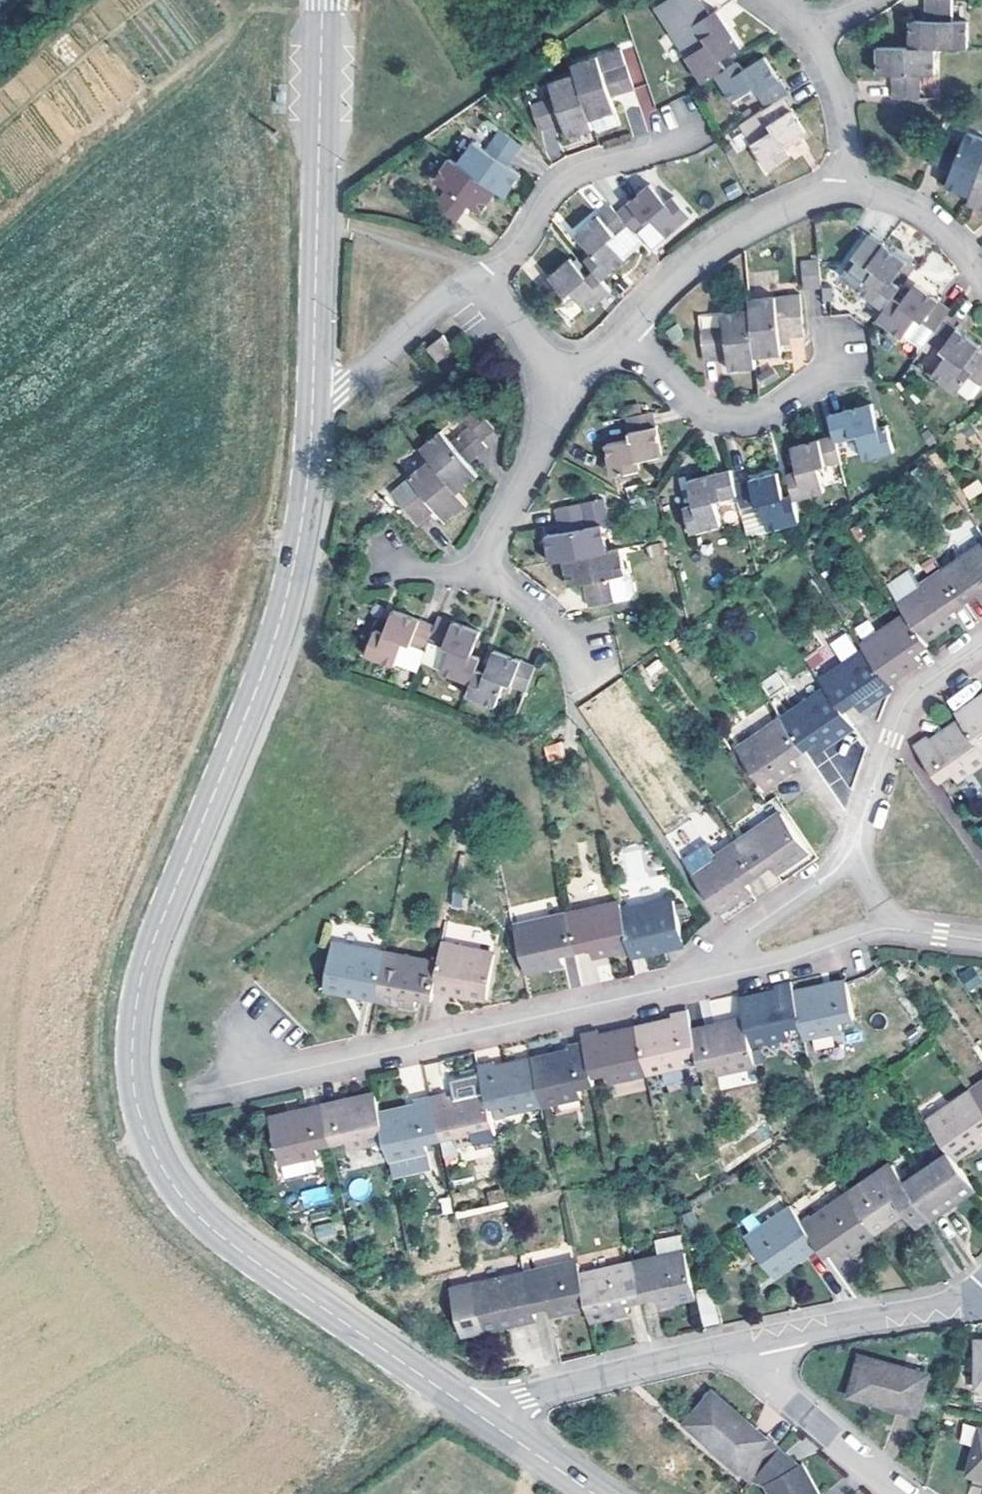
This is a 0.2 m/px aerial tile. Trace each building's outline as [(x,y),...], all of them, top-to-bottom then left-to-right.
[(728,66),(724,59),(743,46),(718,8),(712,12),(705,0),(666,0),(654,8),(705,83),(715,76),(728,66)] [(970,45),(970,20),(955,20),(955,0),(925,0),(924,19),(910,20),(910,46),(937,45),(970,45)] [(937,73),(937,45),(910,46),(877,46),(877,73),(893,73),(893,98),(923,98),(923,73),(937,73)] [(575,73),(591,120),(595,118),(599,128),(620,122),(612,95),(635,88),(622,47),(571,62),(575,73)] [(728,66),(715,76),(732,101),(754,88),(766,107),(784,96),(790,92),(765,54),(745,67),(739,58),(728,66)] [(567,137),(594,130),(591,120),(575,73),(548,81),(552,96),(531,103),(540,130),(563,123),(567,137)] [(766,107),(761,110),(741,124),(753,143),(770,169),(792,155),(788,148),(810,133),(784,96),(766,107)] [(497,189),(504,195),(519,173),(509,165),(523,144),(501,129),(486,148),(472,139),(456,160),(497,189)] [(967,130),(963,142),(940,135),(930,162),(951,171),(948,185),(972,194),(981,169),(981,135),(967,130)] [(482,212),(497,189),(456,160),(449,156),(434,177),(446,187),(433,208),(457,225),(470,204),(482,212)] [(968,202),(981,207),(981,169),(972,194),(968,202)] [(628,225),(635,233),(653,219),(668,235),(691,215),(674,194),(665,201),(648,183),(616,210),(628,225)] [(594,267),(604,280),(628,258),(612,240),(628,225),(616,210),(610,203),(577,232),(593,253),(587,258),(594,267)] [(896,293),(901,286),(895,281),(908,261),(872,235),(857,255),(874,268),(860,289),(885,308),(896,293)] [(874,268),(857,255),(842,277),(860,289),(874,268)] [(820,256),(802,258),(805,285),(823,284),(820,256)] [(588,310),(612,288),(604,280),(594,267),(584,274),(568,257),(536,286),(554,305),(570,291),(588,310)] [(885,308),(877,319),(903,338),(905,335),(918,318),(936,331),(946,318),(953,310),(917,284),(904,299),(896,293),(885,308)] [(801,292),(777,294),(750,298),(751,306),(756,356),(783,353),(781,337),(805,335),(801,292)] [(756,356),(751,306),(724,310),(725,324),(699,327),(703,357),(727,354),(729,369),(757,366),(756,356)] [(923,349),(930,340),(936,331),(918,318),(905,335),(923,349)] [(930,340),(947,354),(935,373),(959,391),(960,389),(969,396),(975,394),(981,384),(981,353),(977,350),(981,343),(946,318),(936,331),(930,340)] [(437,362),(455,348),(444,334),(426,347),(437,362)] [(834,434),(837,442),(858,436),(865,458),(895,450),(888,423),(879,426),(872,401),(828,413),(834,434)] [(442,431),(421,446),(431,458),(458,492),(479,475),(470,463),(488,448),(482,441),(496,431),(479,409),(465,419),(470,425),(450,440),(442,431)] [(639,458),(663,454),(653,409),(626,414),(631,438),(607,444),(614,474),(640,469),(639,458)] [(794,493),(795,498),(826,491),(821,467),(843,462),(837,442),(834,434),(791,445),(797,470),(790,472),(794,493)] [(446,522),(468,505),(458,492),(431,458),(391,491),(419,525),(436,511),(446,522)] [(717,499),(739,494),(737,482),(733,467),(686,479),(693,505),(683,507),(689,532),(722,525),(717,499)] [(739,494),(743,509),(765,504),(770,526),(800,520),(795,498),(794,493),(785,496),(778,471),(737,482),(739,494)] [(601,496),(584,500),(589,525),(603,522),(606,521),(601,496)] [(544,534),(551,563),(562,560),(610,550),(603,522),(589,525),(584,500),(555,506),(561,530),(544,534)] [(943,570),(966,603),(976,595),(980,600),(981,599),(981,542),(943,570)] [(627,574),(622,547),(610,550),(562,560),(568,587),(584,583),(589,607),(619,601),(614,576),(627,574)] [(966,603),(943,570),(899,600),(908,613),(926,640),(956,618),(953,611),(966,603)] [(633,578),(627,574),(614,576),(619,601),(633,598),(636,592),(633,578)] [(405,642),(425,650),(435,625),(393,608),(383,633),(375,630),(366,653),(396,665),(405,642)] [(926,640),(908,613),(861,645),(864,650),(887,683),(921,660),(918,654),(930,645),(926,640)] [(476,668),(481,657),(473,654),(481,631),(439,614),(435,625),(425,650),(420,662),(472,683),(476,668)] [(812,671),(830,660),(822,647),(805,658),(812,671)] [(472,683),(467,695),(497,707),(506,683),(527,690),(536,666),(492,649),(484,671),(476,668),(472,683)] [(887,683),(864,650),(822,680),(827,686),(845,713),(857,706),(859,709),(890,688),(887,683)] [(845,713),(827,686),(784,717),(805,748),(815,741),(819,748),(853,724),(845,713)] [(981,748),(981,691),(956,708),(961,716),(981,748)] [(941,784),(954,774),(959,782),(981,766),(981,748),(961,716),(930,736),(928,732),(913,742),(941,784)] [(805,748),(784,717),(738,750),(764,787),(795,765),(791,758),(805,748)] [(562,742),(543,745),(547,762),(566,758),(562,742)] [(779,873),(810,853),(778,807),(733,838),(759,875),(772,866),(779,873)] [(688,869),(719,915),(754,890),(748,881),(759,875),(733,838),(688,869)] [(632,957),(664,950),(684,946),(678,922),(671,893),(621,904),(631,950),(632,957)] [(592,958),(631,950),(621,904),(619,896),(568,908),(577,952),(590,949),(592,958)] [(577,952),(568,908),(513,920),(525,972),(562,964),(561,954),(577,952)] [(324,992),(377,1002),(387,947),(334,938),(324,992)] [(440,957),(434,991),(486,1000),(498,947),(444,938),(440,957)] [(387,947),(377,1002),(414,1008),(417,998),(432,1001),(434,991),(440,957),(387,947)] [(856,1017),(846,977),(794,988),(802,1024),(805,1040),(841,1032),(839,1021),(856,1017)] [(776,988),(739,996),(744,1015),(752,1047),(788,1038),(786,1028),(802,1024),(794,988),(792,980),(775,983),(776,988)] [(734,1016),(730,996),(703,1000),(707,1021),(734,1016)] [(692,1026),(688,1007),(671,1011),(671,1015),(637,1022),(648,1074),(682,1066),(680,1056),(698,1053),(692,1026)] [(718,1073),(756,1065),(752,1047),(744,1015),(704,1024),(692,1026),(698,1053),(701,1067),(716,1064),(718,1073)] [(648,1074),(637,1022),(597,1030),(596,1025),(581,1028),(583,1037),(591,1075),(605,1073),(609,1084),(648,1075),(648,1074)] [(568,1045),(532,1053),(544,1107),(583,1098),(580,1088),(593,1085),(591,1075),(583,1037),(567,1041),(568,1045)] [(493,1057),(479,1059),(484,1085),(490,1110),(505,1107),(507,1116),(544,1107),(532,1053),(494,1062),(493,1057)] [(972,1089),(981,1104),(981,1082),(972,1089)] [(447,1089),(429,1092),(439,1139),(455,1136),(457,1146),(496,1138),(490,1110),(484,1085),(447,1093),(447,1089)] [(386,1142),(379,1109),(374,1088),(320,1100),(330,1144),(346,1140),(347,1150),(386,1142)] [(972,1089),(927,1119),(947,1148),(957,1160),(981,1143),(981,1104),(972,1089)] [(415,1100),(379,1109),(386,1142),(390,1161),(428,1153),(425,1142),(439,1139),(429,1092),(415,1095),(415,1100)] [(316,1147),(330,1144),(320,1100),(269,1112),(281,1166),(318,1157),(316,1147)] [(932,1219),(977,1189),(957,1160),(947,1148),(917,1168),(915,1165),(901,1174),(915,1195),(932,1219)] [(891,1160),(846,1191),(876,1232),(907,1211),(903,1203),(915,1195),(901,1174),(891,1160)] [(329,1187),(300,1189),(302,1206),(330,1203),(329,1187)] [(842,1254),(876,1232),(846,1191),(801,1221),(819,1247),(825,1256),(838,1248),(842,1254)] [(776,1275),(819,1247),(801,1221),(789,1203),(776,1212),(778,1215),(748,1235),(776,1275)] [(332,1221),(313,1227),(317,1240),(336,1234),(332,1221)] [(686,1249),(632,1261),(642,1301),(657,1297),(659,1305),(696,1296),(686,1249)] [(549,1316),(588,1307),(580,1272),(577,1258),(530,1268),(529,1265),(524,1266),(534,1310),(546,1307),(549,1316)] [(632,1261),(580,1272),(588,1307),(591,1320),(631,1310),(630,1303),(642,1301),(632,1261)] [(463,1337),(536,1320),(534,1310),(524,1266),(506,1270),(507,1275),(451,1288),(463,1337)] [(850,1396),(918,1415),(931,1373),(863,1354),(850,1396)] [(755,1476),(780,1446),(712,1391),(684,1422),(752,1480),(755,1476)] [(981,1476),(981,1427),(969,1473),(981,1476)] [(800,1465),(795,1468),(780,1446),(755,1476),(764,1486),(769,1493),(817,1493),(800,1465)]
